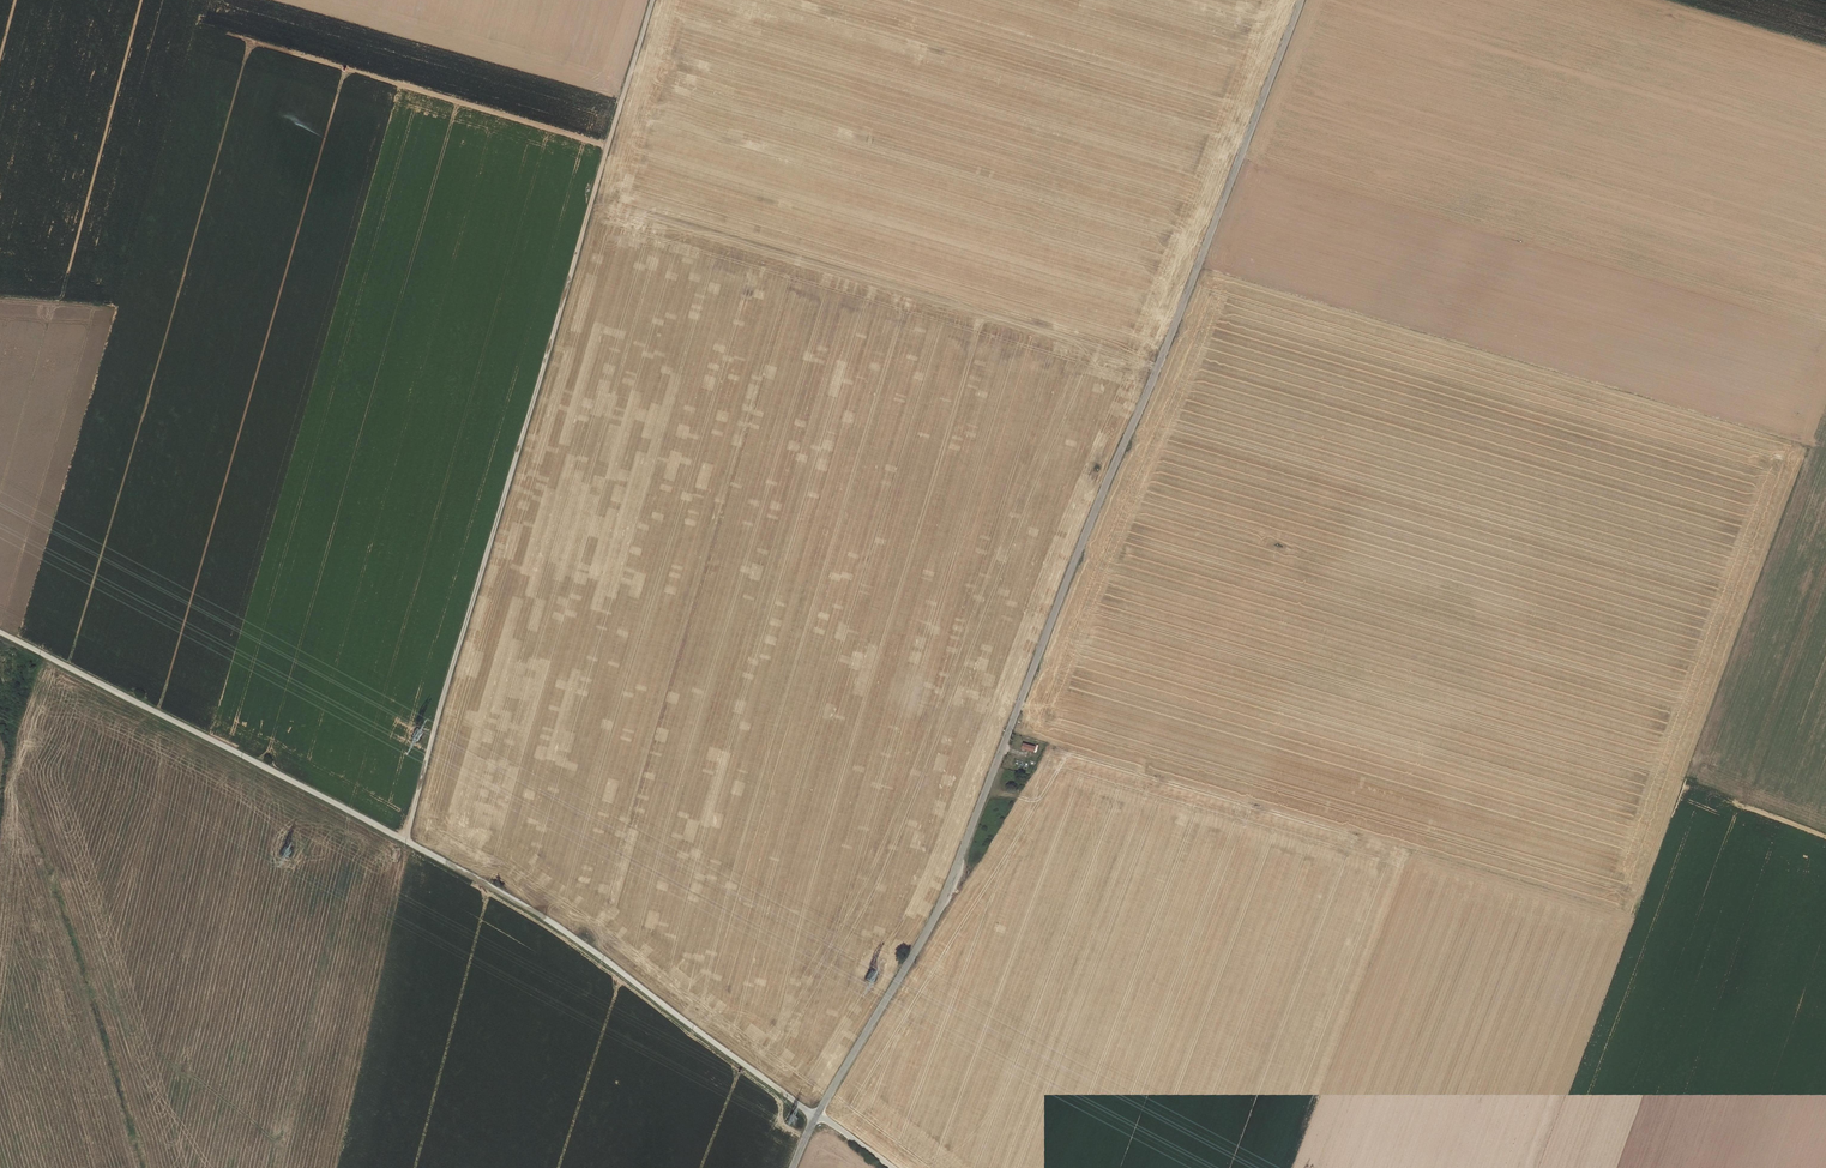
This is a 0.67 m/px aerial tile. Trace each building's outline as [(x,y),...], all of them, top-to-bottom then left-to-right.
[(1021,743),(1019,749),(1032,753),(1034,747),(1021,743)]
